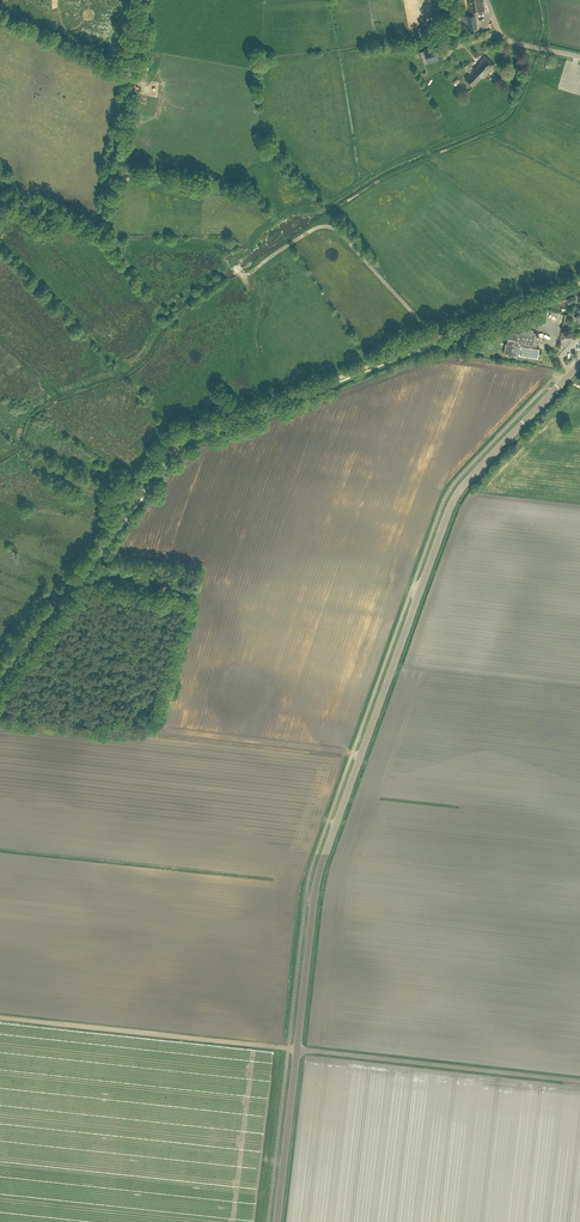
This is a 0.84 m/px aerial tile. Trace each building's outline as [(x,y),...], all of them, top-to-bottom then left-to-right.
[(480,0),(468,0),(470,13),(484,11),(483,0),(482,0),(480,0)] [(475,15),(473,14),(461,16),(462,26),(469,25),(469,30),(477,29),(475,15)] [(443,58),(439,45),(424,50),(428,63),(443,58)] [(495,65),(485,55),(474,66),(474,67),(464,78),(472,85),(481,76),(483,78),(495,65)] [(533,329),(522,327),(521,333),(508,331),(506,338),(508,338),(507,343),(506,342),(504,352),(538,358),(540,348),(536,347),(539,332),(533,332),(533,329)]
